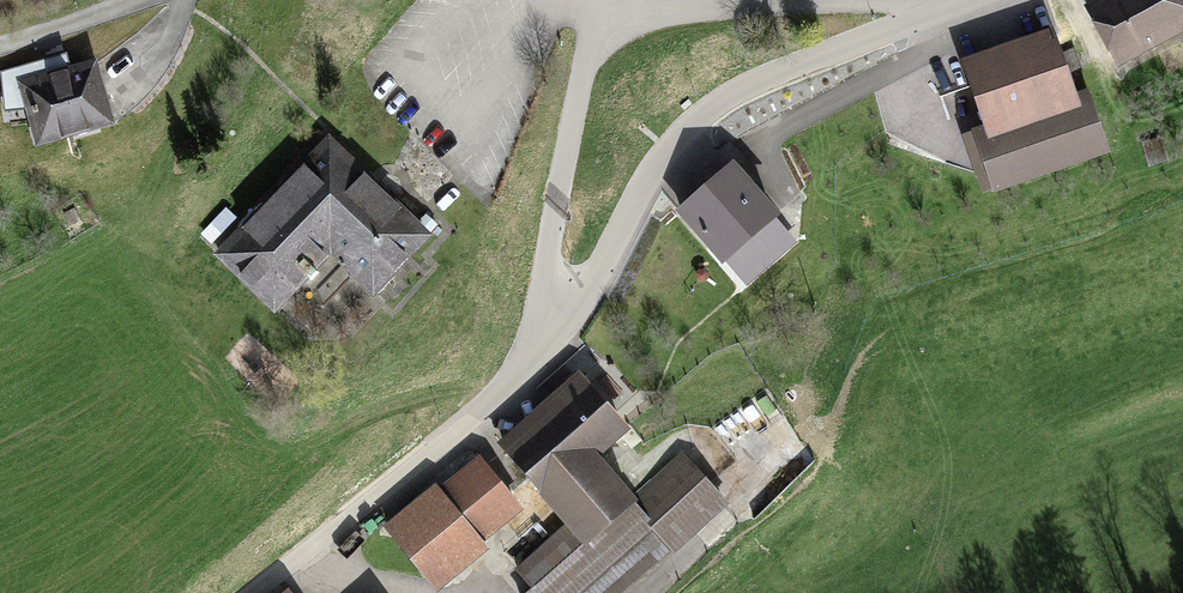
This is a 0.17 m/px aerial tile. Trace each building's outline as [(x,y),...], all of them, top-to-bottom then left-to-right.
[(1119,7),(1145,63),(1182,46),(1182,0),(1135,0),(1119,7)] [(1079,44),(998,69),(1019,133),(1099,108),(1079,44)] [(98,75),(27,94),(43,151),(113,132),(98,75)] [(439,244),(342,155),(240,264),(303,324),(352,272),(385,302),(439,244)] [(757,169),(702,219),(744,265),(799,215),(757,169)] [(579,372),(500,440),(578,529),(610,567),(657,527),(635,502),(598,458),(630,430),(579,372)] [(478,460),(441,489),(480,538),(517,509),(478,460)] [(681,462),(635,502),(657,527),(675,547),(720,507),(681,462)] [(437,484),(386,524),(435,586),(486,546),(480,538),(441,489),(437,484)] [(578,529),(570,536),(549,513),(503,552),(532,585),(523,592),(580,592),(610,567),(578,529)]
